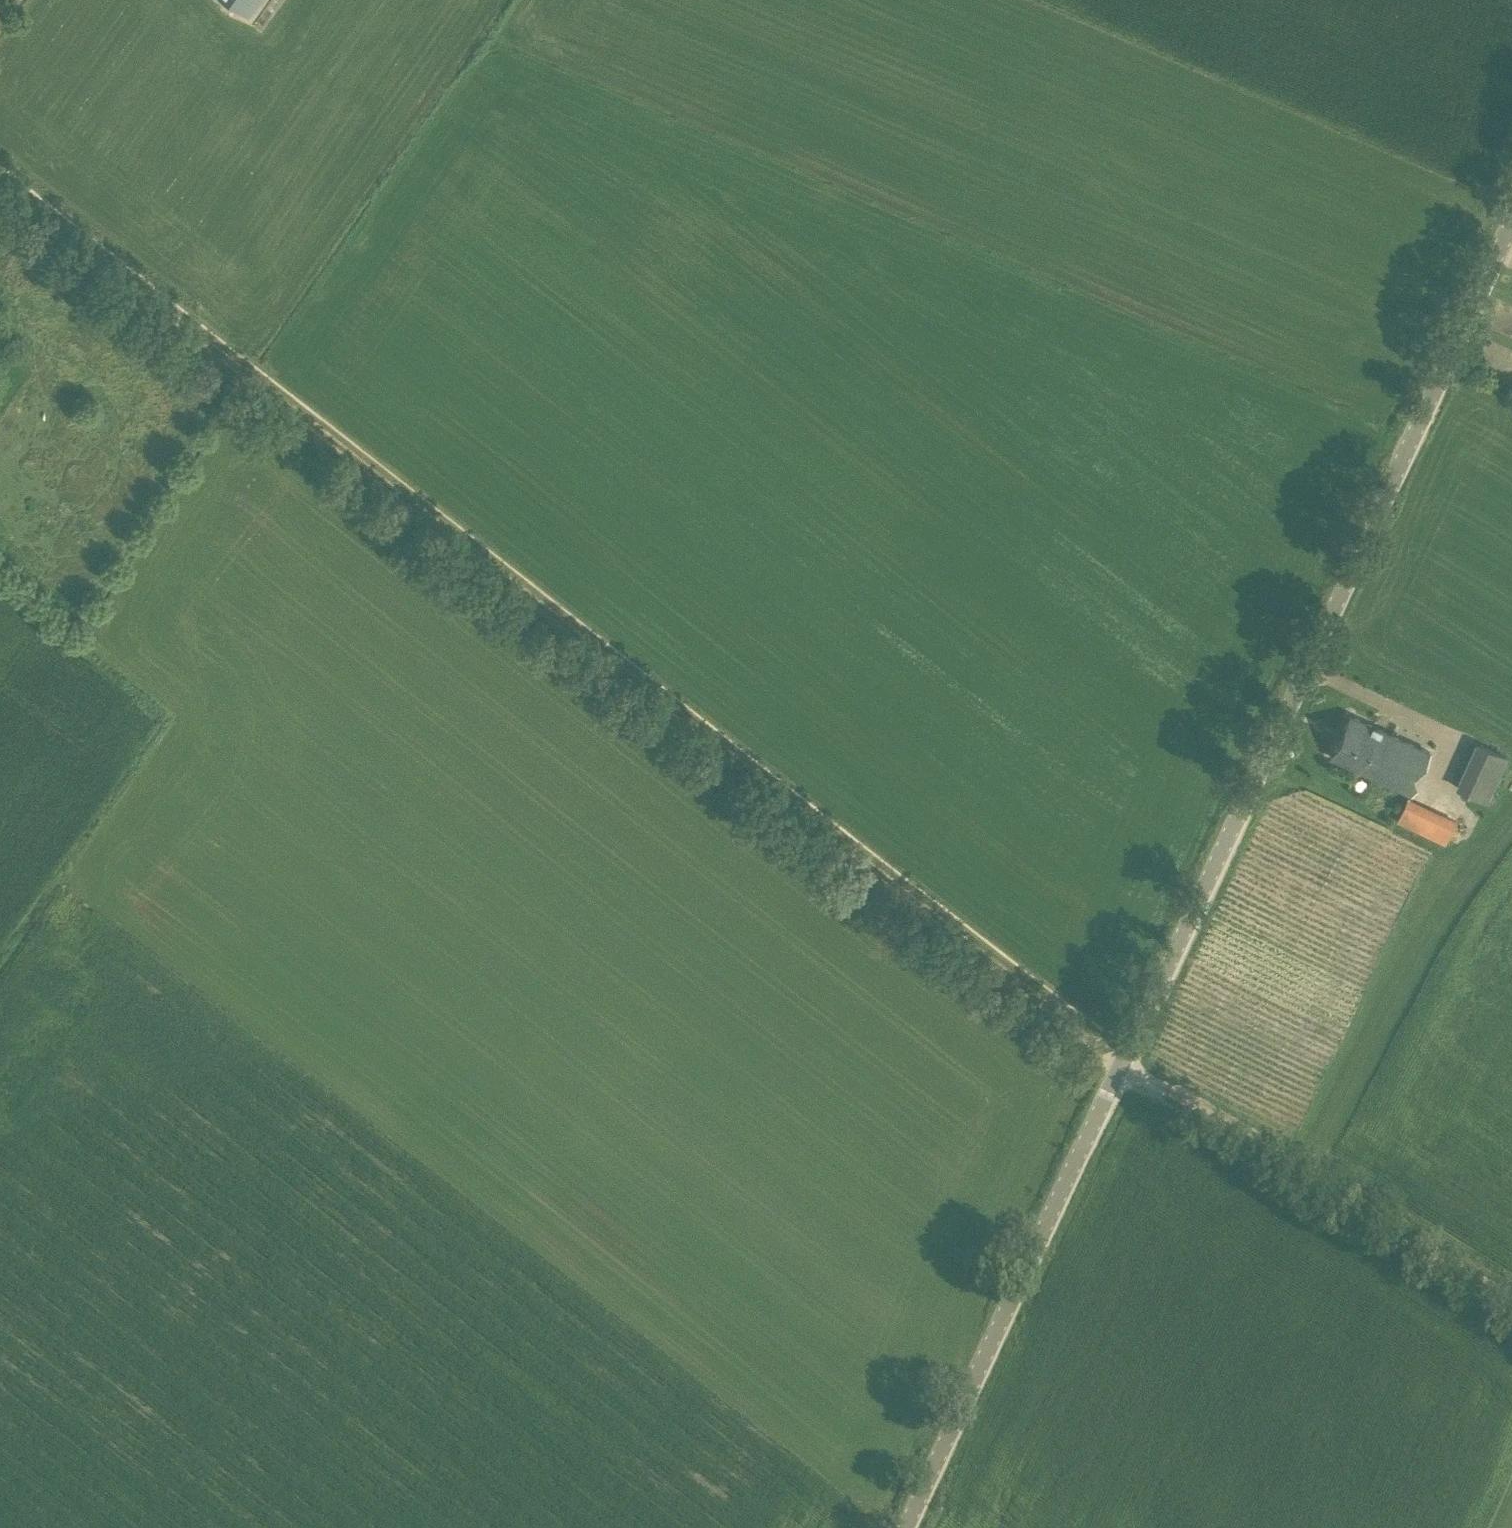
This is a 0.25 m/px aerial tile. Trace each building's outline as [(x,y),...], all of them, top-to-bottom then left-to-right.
[(248,17),(259,0),(222,0),(248,17)] [(1411,792),(1430,750),(1350,714),(1331,756),(1411,792)] [(1487,802),(1508,756),(1474,741),(1454,787),(1487,802)] [(1440,853),(1448,837),(1455,818),(1407,796),(1392,831),(1440,853)]
